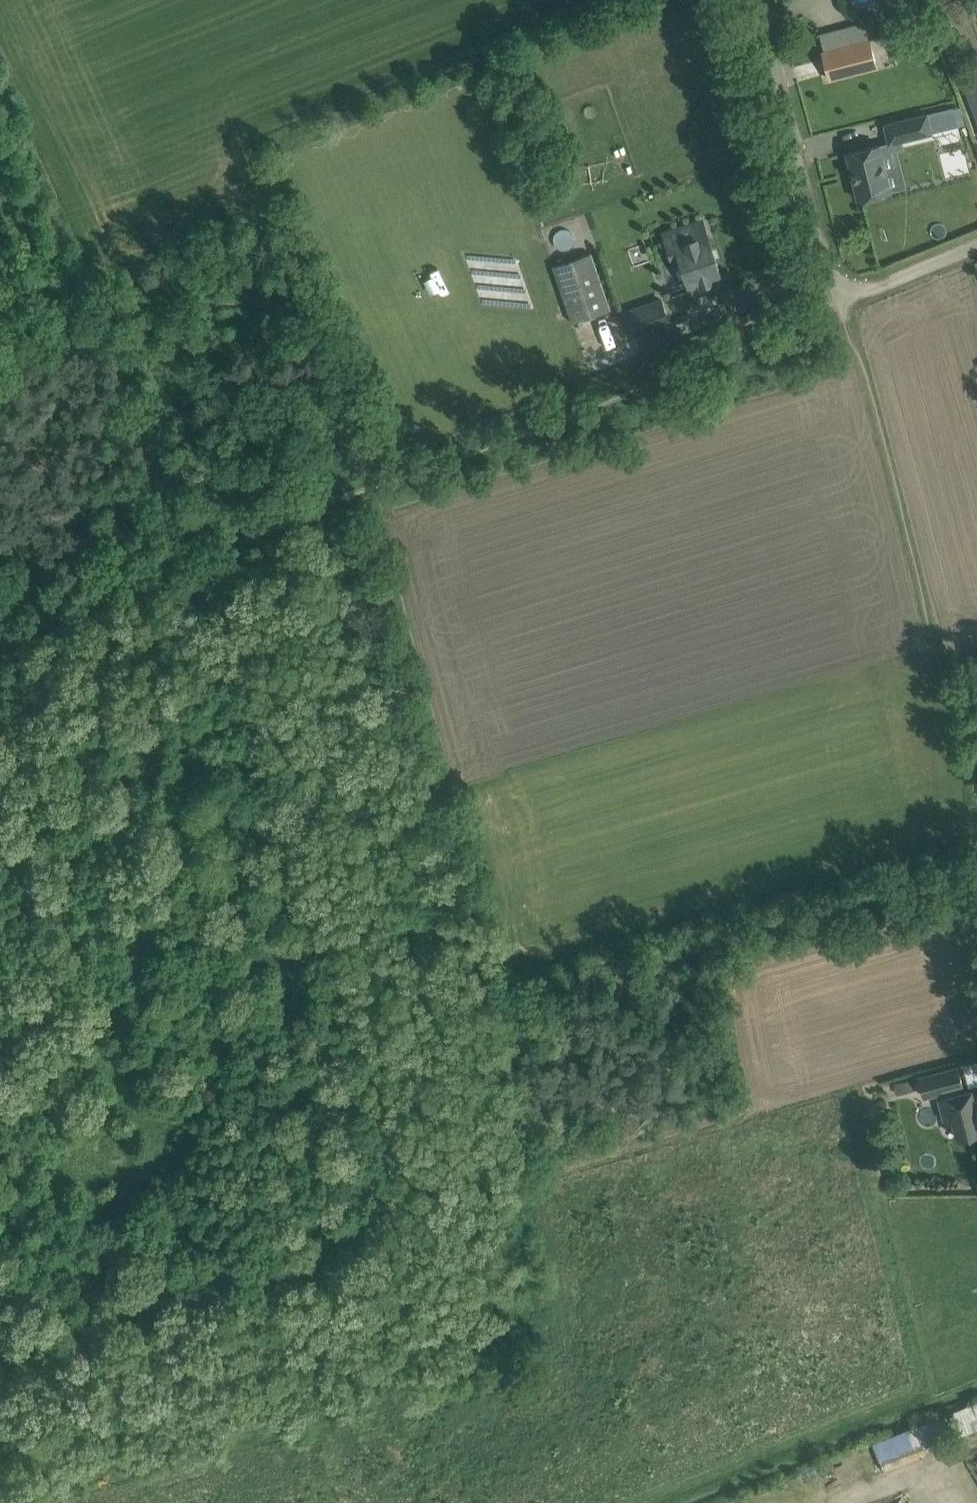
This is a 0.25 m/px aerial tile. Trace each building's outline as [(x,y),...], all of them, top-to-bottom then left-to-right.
[(823,52),(830,79),(877,67),(870,40),(823,52)] [(976,123),(976,87),(965,91),(976,123)] [(883,123),(889,144),(933,134),(928,112),(883,123)] [(848,147),(884,140),(880,119),(844,126),(848,147)] [(879,144),(847,152),(859,199),(891,191),(879,144)] [(665,233),(675,263),(682,261),(692,290),(723,279),(715,258),(714,259),(711,251),(713,251),(707,234),(698,237),(693,224),(665,233)] [(553,265),(573,322),(610,309),(591,252),(553,265)] [(624,312),(632,337),(670,324),(662,299),(624,312)] [(925,1096),(938,1092),(945,1119),(952,1117),(957,1137),(976,1131),(976,1108),(972,1088),(965,1090),(958,1066),(920,1076),(925,1096)] [(952,1408),(959,1432),(976,1427),(976,1401),(952,1408)] [(871,1440),(881,1468),(893,1464),(890,1456),(940,1439),(933,1418),(871,1440)]
